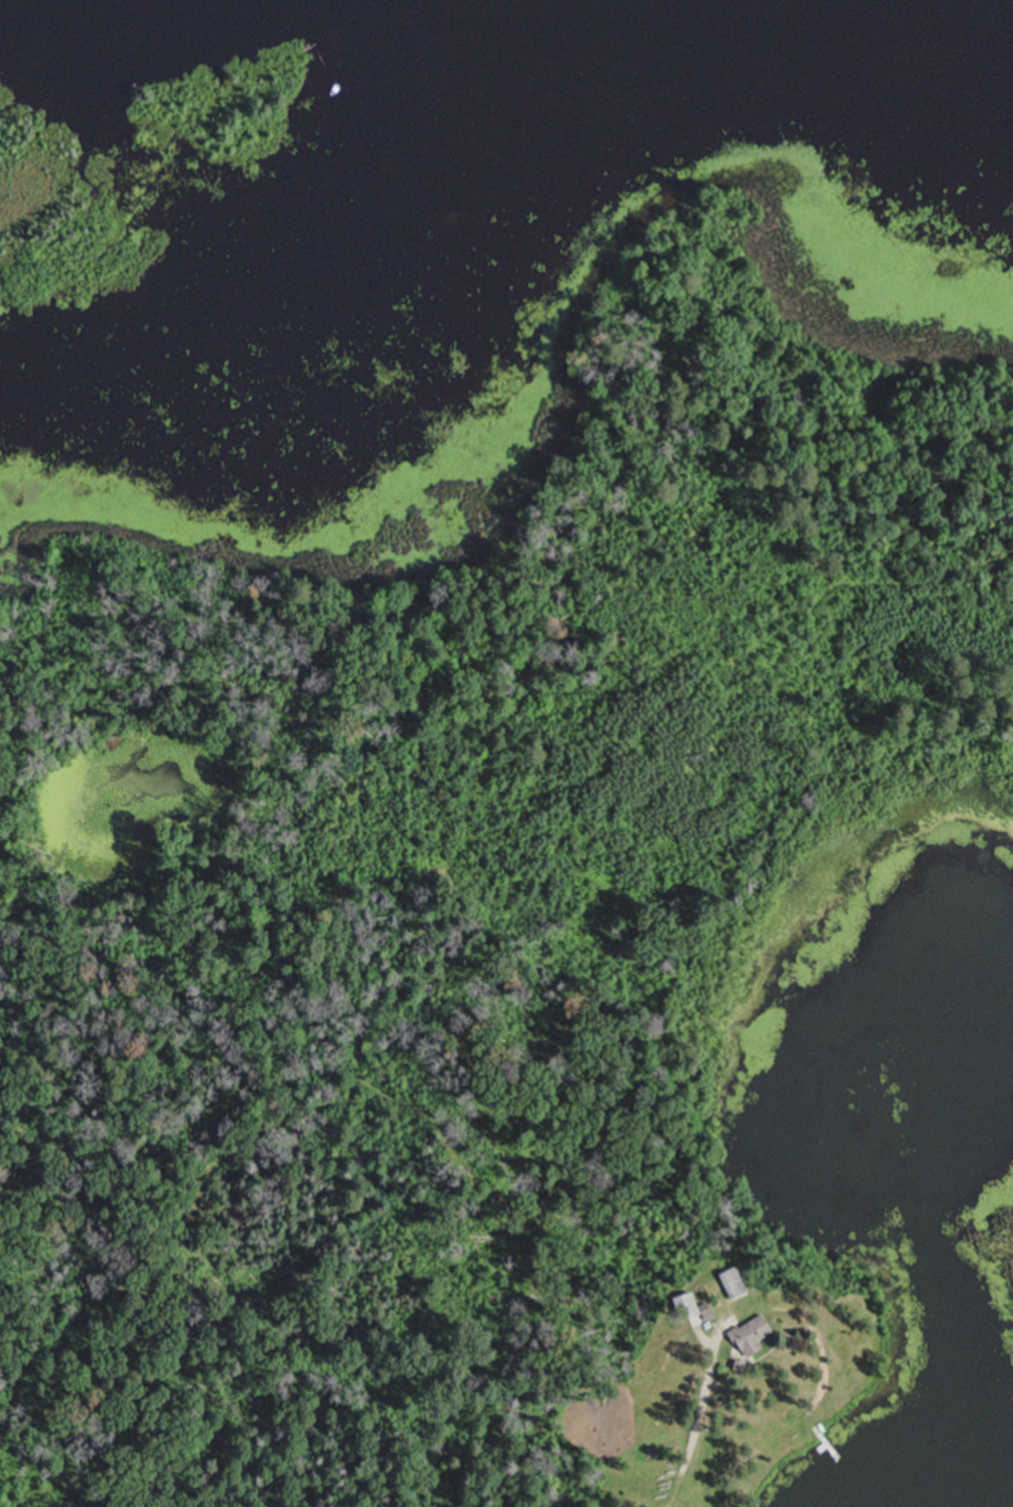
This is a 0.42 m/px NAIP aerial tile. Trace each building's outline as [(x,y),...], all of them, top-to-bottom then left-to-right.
[(734,1301),(751,1291),(738,1266),(720,1276),(734,1301)] [(778,1331),(765,1313),(734,1334),(751,1358),(768,1347),(764,1341),(778,1331)]
